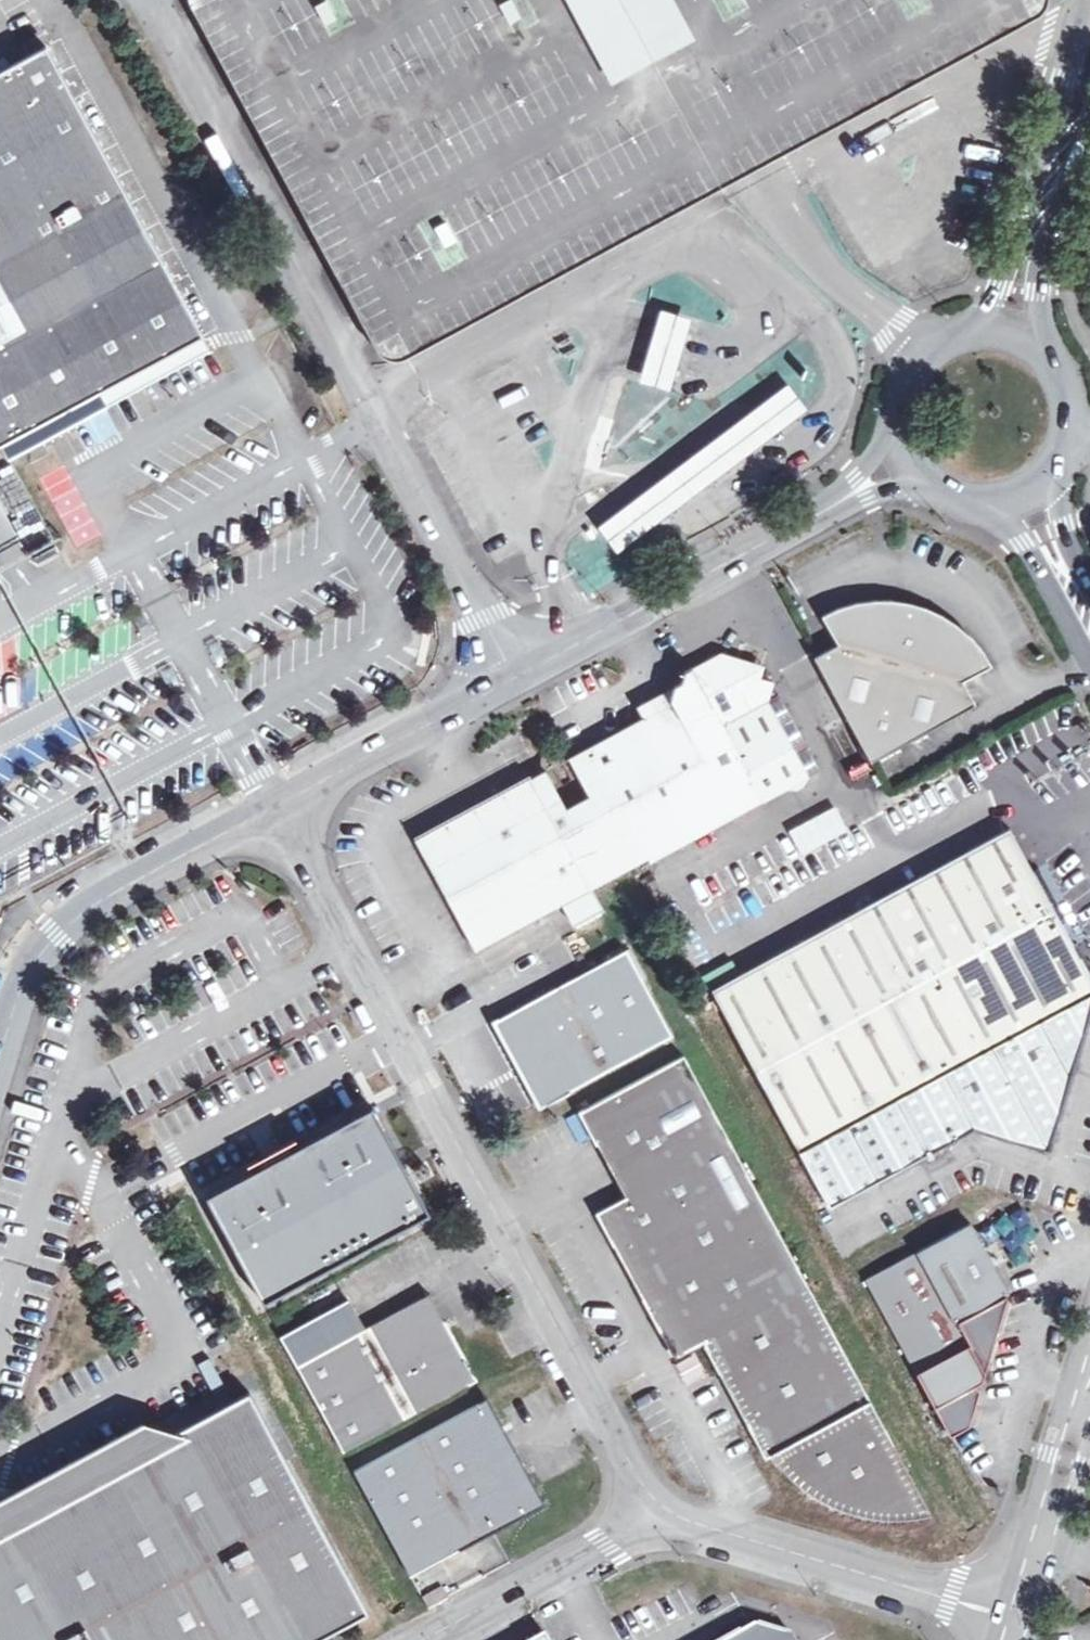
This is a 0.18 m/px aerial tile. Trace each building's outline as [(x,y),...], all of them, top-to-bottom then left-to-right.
[(192,7),(202,26),(243,101),(324,249),(367,328),(380,351),(384,356),(390,360),(396,361),(403,361),(409,359),(756,170),(1038,16),(1042,13),(1047,8),(1049,2),(1049,0),(190,0),(192,7)] [(0,74),(0,199),(104,389),(178,350),(204,335),(48,49),(28,59),(0,74)] [(104,389),(0,199),(0,445),(53,418),(104,389)] [(215,226),(218,232),(226,228),(223,222),(215,226)] [(671,392),(693,318),(661,309),(639,382),(671,392)] [(796,418),(777,391),(599,524),(617,551),(796,418)] [(600,499),(595,490),(584,495),(589,505),(600,499)] [(593,523),(585,529),(591,537),(599,532),(593,523)] [(885,596),(869,598),(854,601),(821,612),(837,641),(814,654),(872,761),(977,703),(964,678),(994,663),(981,645),(967,630),(951,616),(940,609),(925,602),(899,597),(885,596)] [(722,746),(754,806),(811,774),(811,773),(771,698),(775,681),(761,675),(767,663),(725,647),(691,667),(685,678),(722,746)] [(674,772),(722,746),(685,678),(677,682),(673,697),(675,701),(644,719),(674,772)] [(771,698),(811,773),(821,768),(781,693),(771,698)] [(592,798),(630,869),(650,858),(651,860),(754,806),(722,746),(674,772),(644,719),(571,758),(592,798)] [(594,889),(607,881),(569,810),(548,772),(459,820),(419,841),(450,898),(478,950),(565,903),(576,925),(606,909),(594,889)] [(607,881),(630,869),(592,798),(569,810),(607,881)] [(802,853),(849,828),(836,804),(789,830),(802,853)] [(801,1154),(1089,996),(1089,978),(1073,945),(1059,918),(1030,933),(1002,882),(1031,866),(1010,829),(713,989),(801,1154)] [(1002,882),(1030,933),(1059,918),(1031,866),(1002,882)] [(537,1086),(530,1090),(541,1110),(562,1099),(574,1093),(574,1091),(675,1036),(629,952),(496,1025),(511,1053),(517,1050),(537,1086)] [(801,1154),(824,1197),(831,1210),(977,1132),(1050,1154),(1089,1016),(1089,996),(801,1154)] [(517,1050),(511,1053),(530,1090),(537,1086),(517,1050)] [(644,1300),(655,1318),(788,1247),(687,1058),(588,1112),(587,1111),(581,1114),(599,1146),(601,1146),(605,1143),(634,1195),(629,1198),(599,1214),(616,1247),(621,1245),(634,1271),(648,1297),(644,1300)] [(255,1173),(210,1197),(268,1304),(433,1215),(397,1147),(376,1108),(303,1147),(299,1140),(274,1153),(251,1166),(255,1173)] [(605,1143),(601,1146),(629,1198),(634,1195),(605,1143)] [(972,1431),(983,1396),(980,1390),(985,1387),(1010,1302),(1009,1298),(1011,1296),(993,1265),(973,1226),(869,1282),(953,1440),(972,1431)] [(621,1245),(616,1247),(644,1300),(648,1297),(634,1271),(621,1245)] [(723,1373),(727,1371),(826,1318),(788,1247),(655,1318),(662,1331),(667,1329),(678,1349),(681,1356),(706,1342),(723,1373)] [(437,1325),(446,1321),(431,1293),(422,1297),(437,1325)] [(365,1329),(297,1366),(344,1452),(477,1379),(450,1330),(446,1321),(437,1325),(422,1297),(365,1329)] [(281,1337),(297,1366),(365,1329),(349,1299),(309,1321),(281,1337)] [(935,1516),(826,1318),(727,1371),(755,1423),(751,1425),(769,1459),(774,1458),(792,1480),(813,1496),(833,1507),(844,1512),(869,1518),(888,1520),(917,1520),(935,1516)] [(667,1329),(662,1331),(676,1359),(681,1356),(678,1349),(667,1329)] [(727,1371),(723,1373),(751,1425),(755,1423),(727,1371)] [(368,1615),(250,1394),(0,1528),(0,1639),(322,1639),(368,1615)] [(383,1524),(507,1455),(501,1444),(495,1432),(503,1427),(501,1422),(488,1399),(355,1471),(383,1524)] [(521,1481),(529,1477),(518,1455),(503,1427),(495,1432),(501,1444),(507,1455),(515,1470),(521,1481)] [(507,1455),(383,1524),(411,1577),(462,1550),(495,1532),(544,1505),(534,1487),(529,1477),(521,1481),(515,1470),(507,1455)] [(620,1573),(617,1568),(604,1576),(606,1580),(620,1573)] [(424,1601),(428,1612),(450,1600),(445,1589),(424,1601)] [(734,1639),(795,1639),(778,1634),(756,1628),(734,1639)]
